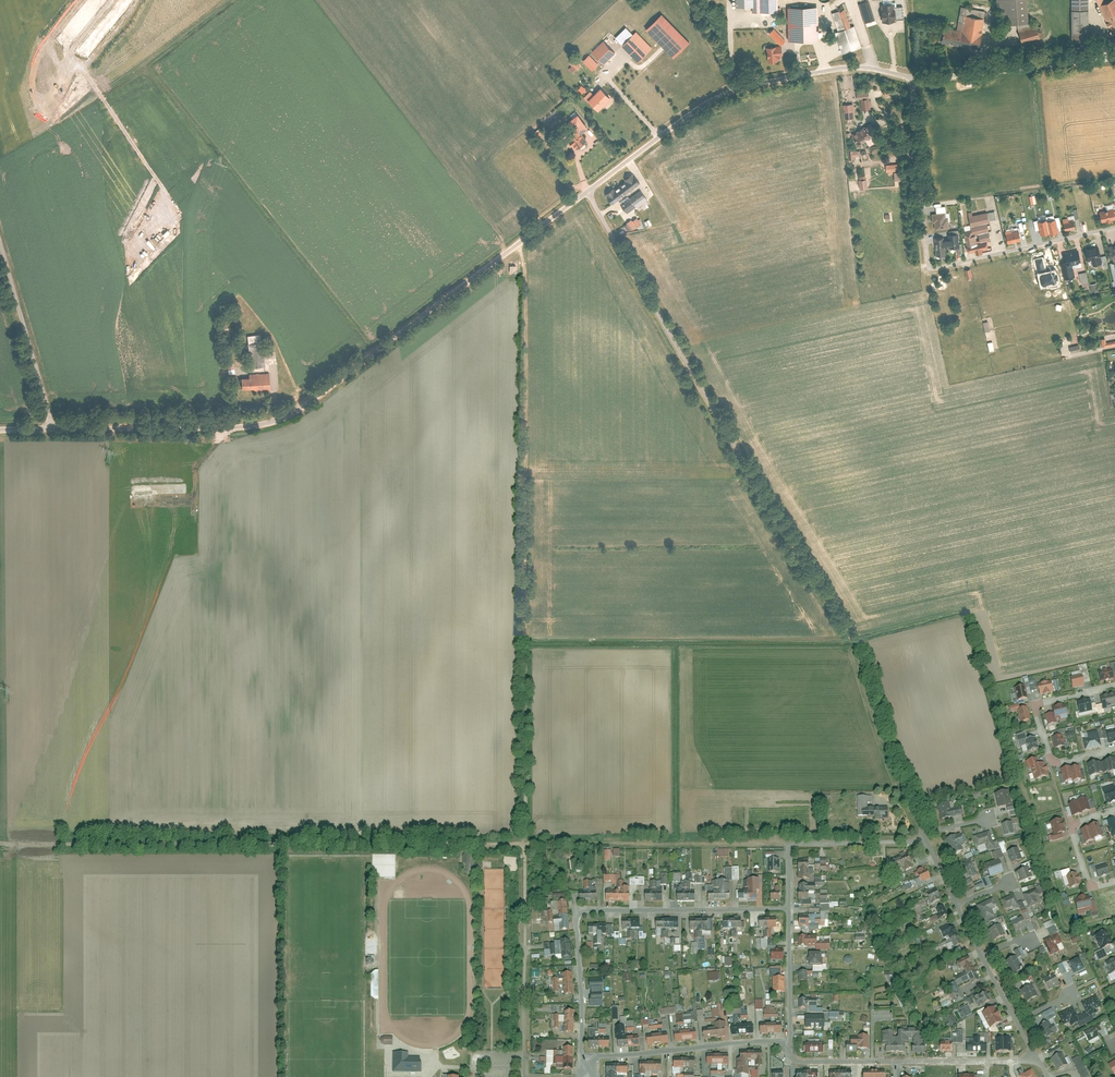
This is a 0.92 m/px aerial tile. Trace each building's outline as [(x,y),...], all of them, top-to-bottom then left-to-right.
[(736,6),(752,6),(752,12),(778,11),(777,0),(736,0),(736,6)] [(868,0),(867,0),(856,4),(862,21),(874,17),(868,0)] [(1026,21),(1024,0),(992,0),(993,23),(1026,21)] [(1069,46),(1086,46),(1085,0),(1068,0),(1069,46)] [(1112,0),(1107,0),(1095,6),(1111,40),(1114,38),(1114,6),(1112,0)] [(953,29),(940,27),(937,44),(976,50),(983,10),(956,6),(953,29)] [(900,7),(882,9),(883,26),(902,24),(900,7)] [(783,42),(816,38),(812,8),(790,11),(791,24),(781,25),(783,42)] [(659,12),(643,29),(671,57),(688,40),(659,12)] [(1035,23),(1016,29),(1020,43),(1040,37),(1035,23)] [(612,38),(635,61),(648,48),(626,24),(612,38)] [(840,53),(859,46),(851,25),(832,32),(840,53)] [(592,71),(613,52),(602,40),(581,59),(592,71)] [(779,44),(763,46),(765,62),(781,60),(779,44)] [(573,58),(568,62),(571,65),(568,68),(572,72),(576,68),(578,70),(582,67),(573,58)] [(609,97),(598,87),(587,99),(598,109),(609,97)] [(861,109),(871,108),(870,100),(869,100),(867,90),(855,91),(856,99),(860,98),(861,109)] [(852,103),(842,104),(843,118),(853,118),(852,103)] [(567,136),(576,147),(586,140),(580,132),(588,126),(577,112),(564,121),(572,131),(567,136)] [(870,124),(852,134),(858,145),(877,134),(870,124)] [(853,148),(847,148),(848,159),(854,158),(854,156),(858,156),(857,150),(853,150),(853,148)] [(893,173),(893,171),(899,171),(899,163),(885,164),(885,173),(893,173)] [(630,173),(602,194),(610,204),(613,201),(624,216),(645,200),(635,188),(640,185),(630,173)] [(858,176),(859,188),(867,188),(866,175),(858,176)] [(970,223),(963,225),(969,252),(976,250),(976,252),(979,252),(979,250),(988,248),(986,240),(990,239),(986,221),(996,219),(994,211),(972,216),(969,201),(960,203),(962,209),(967,208),(970,223)] [(933,220),(935,219),(936,229),(948,227),(948,221),(950,221),(949,213),(946,213),(945,206),(936,207),(936,214),(932,214),(933,220)] [(1100,212),(1102,221),(1114,218),(1113,213),(1114,212),(1114,211),(1114,208),(1100,212)] [(636,216),(623,224),(628,231),(640,223),(636,216)] [(1070,216),(1064,217),(1067,230),(1076,228),(1074,219),(1071,219),(1070,216)] [(1053,221),(1046,222),(1049,236),(1056,235),(1053,221)] [(1046,222),(1038,224),(1041,238),(1049,236),(1046,222)] [(1020,228),(1007,231),(1010,243),(1023,240),(1021,230),(1020,228)] [(946,235),(935,237),(937,254),(947,253),(946,247),(952,247),(952,248),(961,247),(959,232),(949,234),(950,238),(947,238),(946,235)] [(1105,246),(1106,258),(1113,257),(1114,267),(1114,240),(1111,245),(1105,246)] [(1096,245),(1083,248),(1085,259),(1090,258),(1092,264),(1100,262),(1096,245)] [(1078,251),(1065,254),(1067,263),(1062,264),(1065,278),(1074,276),(1072,268),(1082,266),(1078,251)] [(1086,272),(1079,274),(1081,283),(1088,282),(1086,272)] [(260,333),(245,335),(249,367),(263,365),(260,333)] [(1100,338),(1102,347),(1114,345),(1114,341),(1106,343),(1105,337),(1100,338)] [(1078,344),(1068,346),(1070,353),(1080,350),(1078,344)] [(242,389),(252,389),(252,392),(270,391),(269,372),(248,374),(248,378),(241,378),(242,389)] [(1109,669),(1096,672),(1097,681),(1110,679),(1109,669)] [(1080,674),(1066,677),(1069,688),(1082,685),(1080,674)] [(1048,681),(1034,684),(1037,695),(1051,692),(1048,681)] [(1028,698),(1024,685),(1012,688),(1015,701),(1028,698)] [(1113,693),(1106,695),(1108,707),(1114,705),(1114,700),(1113,693)] [(1108,707),(1106,695),(1098,696),(1101,709),(1108,707)] [(1088,698),(1074,702),(1077,714),(1091,710),(1088,698)] [(1062,703),(1049,707),(1052,719),(1066,716),(1062,703)] [(1017,723),(1029,720),(1024,706),(1013,709),(1017,723)] [(1073,728),(1068,729),(1069,732),(1065,733),(1066,737),(1075,735),(1073,728)] [(1112,729),(1103,731),(1106,744),(1114,742),(1112,729)] [(1099,746),(1096,730),(1084,732),(1085,737),(1080,738),(1082,750),(1099,746)] [(1064,745),(1061,734),(1049,737),(1052,748),(1064,745)] [(1026,752),(1037,749),(1033,736),(1022,740),(1026,752)] [(1109,770),(1106,758),(1095,760),(1098,773),(1109,770)] [(1098,773),(1095,760),(1083,763),(1086,775),(1098,773)] [(1045,775),(1041,762),(1027,766),(1031,779),(1045,775)] [(1080,779),(1076,765),(1069,767),(1069,765),(1057,768),(1061,782),(1072,779),(1073,781),(1080,779)] [(1101,791),(1098,792),(1101,803),(1114,799),(1110,784),(1100,787),(1101,791)] [(1007,790),(992,794),(995,807),(1010,804),(1007,790)] [(831,809),(830,792),(822,792),(822,809),(831,809)] [(1069,802),(1065,803),(1069,816),(1088,810),(1083,793),(1068,797),(1069,802)] [(885,820),(885,808),(868,807),(868,796),(854,796),(854,820),(885,820)] [(939,819),(959,814),(956,800),(935,805),(939,819)] [(1100,820),(1104,836),(1114,834),(1114,817),(1100,820)] [(1063,831),(1058,818),(1047,821),(1052,835),(1063,831)] [(1012,821),(998,824),(1000,835),(1014,832),(1012,821)] [(1101,836),(1096,822),(1087,825),(1091,839),(1101,836)] [(1091,839),(1087,825),(1077,828),(1082,843),(1091,839)] [(973,848),(981,845),(983,850),(992,847),(986,830),(969,836),(973,848)] [(961,846),(955,833),(943,838),(949,851),(961,846)] [(1004,851),(1008,863),(1022,858),(1018,846),(1004,851)] [(482,874),(482,864),(475,864),(475,850),(468,850),(462,856),(462,864),(465,864),(465,874),(482,874)] [(909,865),(904,852),(896,856),(902,868),(909,865)] [(902,868),(896,856),(888,860),(894,872),(902,868)] [(777,858),(764,858),(764,873),(777,872),(777,858)] [(828,865),(828,858),(818,858),(818,863),(813,863),(814,869),(819,868),(819,870),(825,870),(825,869),(834,868),(833,865),(828,865)] [(1002,871),(997,858),(982,864),(987,877),(1002,871)] [(810,860),(795,860),(795,869),(810,869),(810,860)] [(970,878),(976,875),(970,861),(959,867),(965,880),(964,880),(965,884),(968,884),(971,883),(972,881),(970,878)] [(1108,872),(1105,862),(1091,867),(1094,876),(1108,872)] [(1028,866),(1014,871),(1018,881),(1032,876),(1028,866)] [(921,867),(912,871),(915,877),(924,873),(921,867)] [(810,869),(795,869),(794,878),(810,878),(810,869)] [(1063,875),(1067,888),(1080,885),(1076,871),(1063,875)] [(924,873),(915,877),(918,883),(927,879),(924,873)] [(988,876),(972,883),(976,891),(991,885),(988,876)] [(629,885),(643,885),(643,877),(629,877),(629,885)] [(746,890),(746,900),(758,900),(757,878),(746,878),(746,890)] [(912,878),(903,881),(905,885),(903,886),(905,891),(912,888),(911,885),(914,884),(912,878)] [(718,890),(714,890),(715,901),(727,900),(726,880),(718,880),(718,890)] [(812,884),(795,884),(796,894),(808,894),(812,894),(812,884)] [(584,890),(575,890),(575,901),(594,901),(594,886),(584,886),(584,890)] [(620,889),(615,889),(616,900),(627,900),(626,886),(620,886),(620,889)] [(771,891),(767,891),(768,900),(778,900),(778,886),(771,886),(771,891)] [(1020,891),(1025,904),(1033,901),(1031,895),(1035,893),(1033,886),(1020,891)] [(932,887),(921,892),(924,899),(935,894),(932,887)] [(615,889),(603,889),(603,901),(616,900),(615,889)] [(683,890),(673,890),(673,901),(683,901),(683,890)] [(692,890),(683,890),(683,901),(692,900),(692,890)] [(714,890),(705,890),(705,901),(715,901),(714,890)] [(746,900),(746,890),(736,890),(736,900),(746,900)] [(660,891),(650,891),(650,901),(659,901),(660,891)] [(1010,909),(1019,905),(1014,893),(998,899),(1003,909),(1009,907),(1010,909)] [(808,894),(796,894),(796,904),(809,903),(808,894)] [(935,894),(924,899),(927,905),(938,900),(935,894)] [(1072,902),(1075,913),(1093,908),(1089,896),(1085,897),(1084,894),(1078,896),(1079,900),(1072,902)] [(973,905),(980,922),(992,917),(988,910),(994,907),(990,897),(973,905)] [(567,929),(564,898),(552,899),(554,918),(549,918),(550,925),(554,924),(555,930),(567,929)] [(919,906),(924,903),(922,900),(911,906),(916,915),(922,912),(919,906)] [(944,905),(932,910),(936,919),(948,913),(944,905)] [(1033,916),(1032,913),(1028,915),(1026,910),(1022,912),(1025,920),(1033,916)] [(1006,918),(1013,932),(1024,926),(1022,922),(1019,916),(1013,918),(1012,915),(1006,918)] [(764,917),(755,917),(755,927),(765,927),(764,917)] [(773,917),(764,917),(765,927),(774,927),(773,917)] [(628,918),(619,918),(619,929),(628,929),(628,918)] [(636,918),(628,918),(628,929),(636,928),(636,918)] [(663,918),(653,919),(653,928),(664,928),(663,918)] [(675,918),(663,918),(664,928),(675,928),(675,918)] [(696,918),(687,919),(687,928),(696,927),(696,918)] [(708,918),(696,918),(696,927),(696,933),(709,933),(708,918)] [(730,918),(721,918),(721,928),(731,927),(730,918)] [(739,918),(730,918),(731,927),(739,927),(739,918)] [(982,927),(988,940),(1000,935),(995,922),(982,927)] [(602,923),(594,924),(595,934),(603,933),(602,923)] [(594,924),(585,924),(586,934),(595,934),(594,924)] [(951,926),(942,931),(946,940),(956,935),(951,926)] [(1091,935),(1097,949),(1111,943),(1104,929),(1091,935)] [(1059,943),(1055,934),(1040,940),(1047,955),(1056,951),(1054,945),(1059,943)] [(814,935),(795,936),(795,945),(814,945),(814,935)] [(956,935),(946,940),(951,948),(960,944),(956,935)] [(1073,945),(1079,941),(1076,936),(1070,940),(1073,945)] [(568,939),(548,940),(549,949),(556,949),(557,958),(569,956),(568,939)] [(1097,962),(1108,956),(1104,948),(1094,952),(1095,955),(1094,956),(1097,962)] [(780,949),(767,949),(767,959),(779,959),(780,949)] [(820,952),(808,953),(808,965),(821,965),(820,952)] [(953,1002),(962,997),(956,986),(966,981),(968,984),(977,979),(965,955),(952,962),(956,970),(960,969),(963,975),(946,984),(953,998),(952,999),(953,1002)] [(1006,972),(1019,966),(1014,955),(1001,961),(1006,972)] [(1107,975),(1114,972),(1114,959),(1114,957),(1102,962),(1107,975)] [(1086,971),(1080,960),(1068,965),(1074,977),(1086,971)] [(1066,973),(1065,970),(1068,969),(1066,962),(1057,965),(1061,975),(1066,973)] [(813,971),(796,971),(796,982),(813,981),(813,971)] [(888,975),(886,975),(888,984),(895,982),(892,971),(888,973),(888,975)] [(720,972),(707,972),(707,981),(720,980),(720,972)] [(570,973),(558,973),(558,984),(571,983),(570,973)] [(1057,985),(1051,973),(1040,979),(1046,991),(1057,985)] [(1029,974),(1016,980),(1026,1000),(1038,994),(1029,974)] [(780,976),(769,977),(770,994),(780,993),(780,976)] [(549,991),(554,991),(553,979),(546,979),(546,985),(549,985),(549,991)] [(591,990),(591,997),(590,997),(590,1006),(602,1005),(601,980),(590,981),(590,990),(591,990)] [(571,983),(558,984),(558,994),(571,994),(571,983)] [(976,1008),(988,1001),(982,990),(970,997),(976,1008)] [(809,998),(796,998),(796,1008),(817,1007),(817,995),(809,995),(809,998)] [(1093,995),(1077,1003),(1085,1019),(1096,1014),(1093,1008),(1098,1006),(1093,995)] [(754,1000),(754,1010),(763,1010),(762,999),(754,1000)] [(770,1009),(770,1001),(765,1001),(765,1009),(763,1009),(763,1018),(776,1017),(776,1009),(770,1009)] [(693,1013),(675,1014),(676,1023),(692,1022),(692,1023),(697,1023),(697,1016),(703,1016),(703,1010),(696,1010),(696,1003),(692,1003),(693,1013)] [(961,1019),(972,1015),(968,1005),(965,1007),(964,1005),(960,1007),(961,1011),(958,1012),(961,1019)] [(979,1012),(983,1020),(996,1013),(992,1005),(979,1012)] [(1055,1015),(1060,1025),(1066,1022),(1068,1027),(1078,1022),(1070,1007),(1055,1015)] [(1035,1025),(1041,1037),(1053,1031),(1051,1027),(1052,1026),(1049,1019),(1054,1017),(1049,1008),(1039,1013),(1043,1021),(1035,1025)] [(710,1012),(704,1013),(705,1023),(714,1022),(713,1018),(719,1018),(718,1009),(710,1010),(710,1012)] [(572,1011),(560,1011),(559,1021),(572,1021),(572,1011)] [(983,1020),(987,1028),(1000,1021),(996,1013),(983,1020)] [(950,1026),(956,1023),(951,1014),(945,1017),(950,1026)] [(815,1027),(815,1017),(806,1017),(806,1027),(815,1027)] [(815,1027),(824,1027),(824,1017),(815,1017),(815,1027)] [(648,1026),(648,1030),(662,1028),(662,1023),(649,1024),(648,1018),(642,1019),(643,1027),(648,1026)] [(572,1021),(559,1021),(559,1032),(571,1032),(572,1021)] [(710,1023),(711,1028),(712,1037),(723,1036),(722,1022),(710,1023)] [(1104,1022),(1099,1024),(1101,1030),(1099,1031),(1101,1037),(1108,1035),(1104,1022)] [(749,1023),(739,1024),(740,1034),(750,1033),(749,1023)] [(769,1023),(757,1023),(757,1032),(769,1032),(769,1023)] [(779,1023),(769,1023),(769,1032),(779,1032),(779,1023)] [(739,1024),(728,1025),(729,1035),(740,1034),(739,1024)] [(623,1025),(612,1025),(613,1047),(626,1046),(626,1036),(623,1036),(623,1025)] [(878,1031),(878,1045),(881,1045),(881,1052),(903,1052),(903,1037),(909,1037),(909,1052),(923,1053),(923,1044),(920,1044),(920,1032),(915,1032),(915,1027),(896,1027),(896,1037),(892,1036),(892,1031),(878,1031)] [(1080,1032),(1086,1045),(1097,1040),(1091,1027),(1080,1032)] [(592,1028),(584,1028),(585,1048),(598,1048),(597,1038),(593,1038),(592,1028)] [(711,1028),(700,1029),(701,1038),(712,1037),(711,1028)] [(956,1030),(956,1033),(952,1034),(952,1043),(963,1043),(962,1029),(956,1030)] [(693,1030),(684,1031),(685,1040),(694,1039),(693,1030)] [(684,1031),(671,1033),(672,1041),(685,1040),(684,1031)] [(664,1033),(654,1034),(655,1044),(665,1043),(664,1033)] [(654,1034),(643,1035),(644,1045),(655,1044),(654,1034)] [(854,1053),(854,1049),(866,1049),(866,1035),(855,1035),(855,1037),(848,1037),(848,1042),(842,1042),(842,1053),(854,1053)] [(636,1036),(626,1036),(626,1046),(636,1046),(636,1036)] [(963,1042),(963,1051),(983,1051),(983,1042),(978,1042),(978,1036),(971,1036),(971,1042),(963,1042)] [(1001,1051),(1009,1051),(1009,1036),(1001,1037),(1001,1051)] [(392,1046),(392,1037),(384,1037),(381,1039),(380,1042),(381,1045),(384,1046),(392,1046)] [(993,1052),(1001,1051),(1001,1037),(992,1037),(993,1052)] [(597,1038),(598,1048),(607,1047),(607,1038),(597,1038)] [(949,1052),(949,1041),(937,1041),(937,1052),(949,1052)] [(800,1052),(811,1052),(811,1042),(800,1043),(800,1052)] [(811,1052),(821,1052),(821,1042),(811,1042),(811,1052)] [(1067,1064),(1058,1046),(1044,1052),(1054,1071),(1067,1064)] [(570,1047),(559,1047),(559,1057),(549,1057),(549,1064),(551,1064),(551,1069),(571,1068),(570,1047)] [(734,1058),(734,1075),(748,1074),(747,1060),(752,1060),(752,1066),(762,1065),(762,1058),(759,1050),(738,1050),(738,1058),(734,1058)] [(408,1052),(392,1052),(392,1072),(420,1072),(420,1057),(408,1057),(408,1052)] [(715,1054),(704,1054),(704,1064),(715,1064),(715,1054)] [(726,1054),(715,1054),(715,1064),(726,1064),(726,1054)] [(1070,1059),(1079,1076),(1088,1076),(1077,1056),(1070,1059)] [(680,1068),(681,1068),(680,1058),(669,1058),(670,1068),(680,1068)] [(681,1068),(691,1068),(691,1058),(680,1058),(681,1068)] [(1104,1065),(1111,1076),(1114,1074),(1114,1058),(1104,1065)] [(636,1061),(636,1075),(645,1075),(645,1072),(659,1072),(659,1061),(636,1061)] [(624,1063),(614,1064),(614,1074),(625,1074),(624,1063)] [(602,1064),(602,1076),(615,1076),(614,1074),(614,1064),(602,1064)] [(673,1073),(673,1076),(692,1076),(691,1068),(681,1068),(680,1068),(680,1073),(673,1073)]
